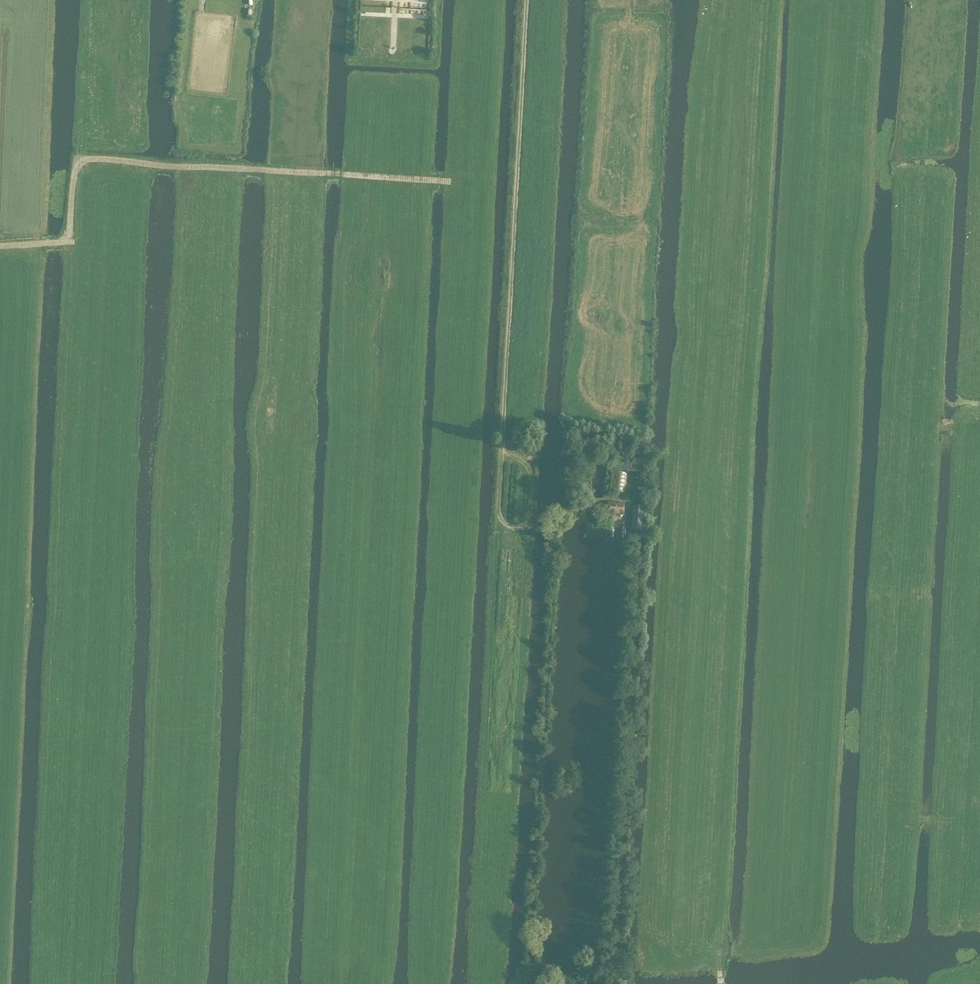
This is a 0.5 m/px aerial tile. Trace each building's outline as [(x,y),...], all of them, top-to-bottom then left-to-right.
[(608,512),(623,513),(623,505),(609,504),(608,512)] [(632,506),(632,521),(643,522),(644,507),(632,506)]
